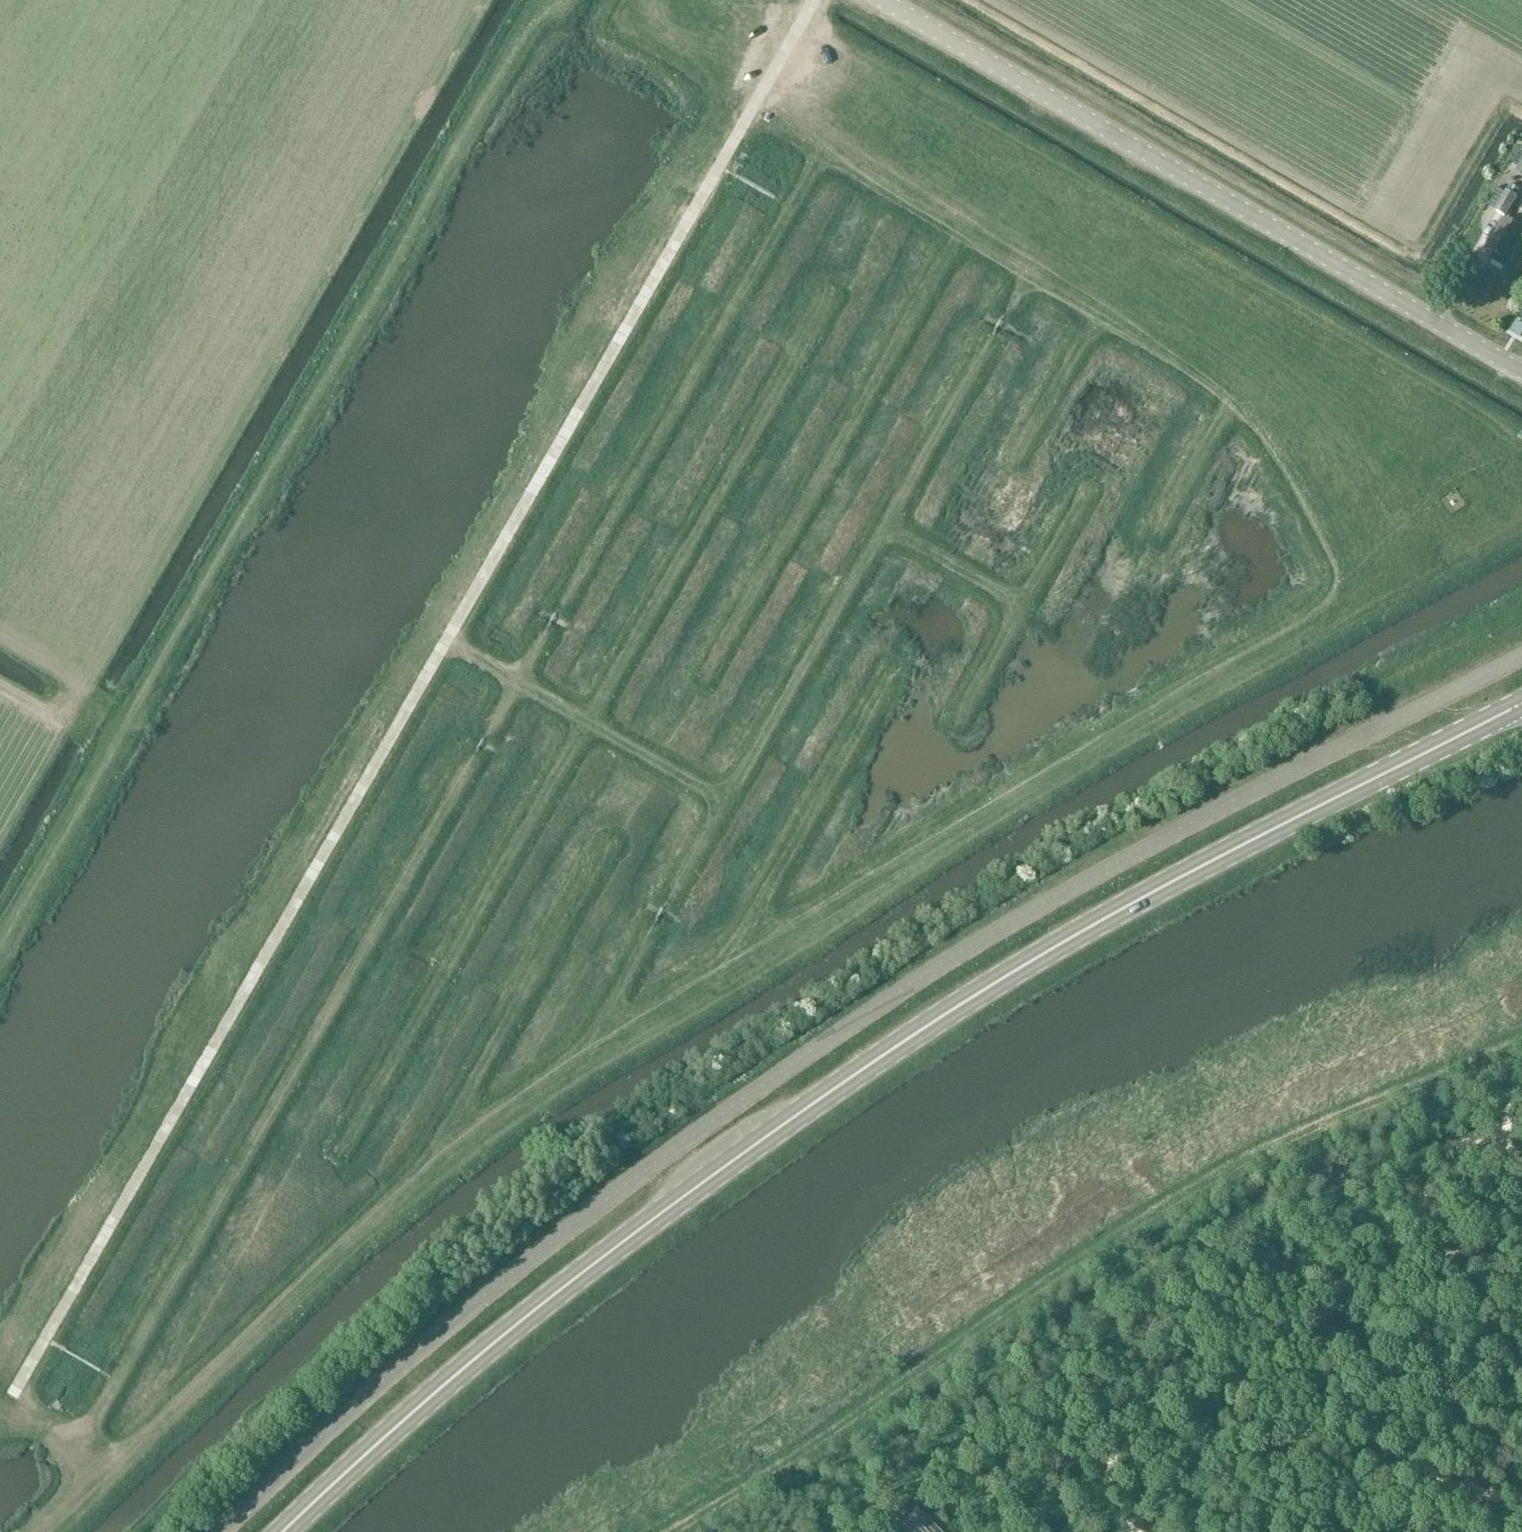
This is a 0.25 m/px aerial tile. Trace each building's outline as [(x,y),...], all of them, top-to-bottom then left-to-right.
[(1520,152),(1512,165),(1518,169),(1515,174),(1521,177),(1521,154),(1520,152)] [(1507,192),(1516,197),(1519,191),(1511,186),(1507,192)] [(1507,192),(1496,212),(1506,218),(1518,198),(1516,197),(1507,192)] [(1484,251),(1494,256),(1491,261),(1507,270),(1521,244),(1521,231),(1503,220),(1484,251)]
